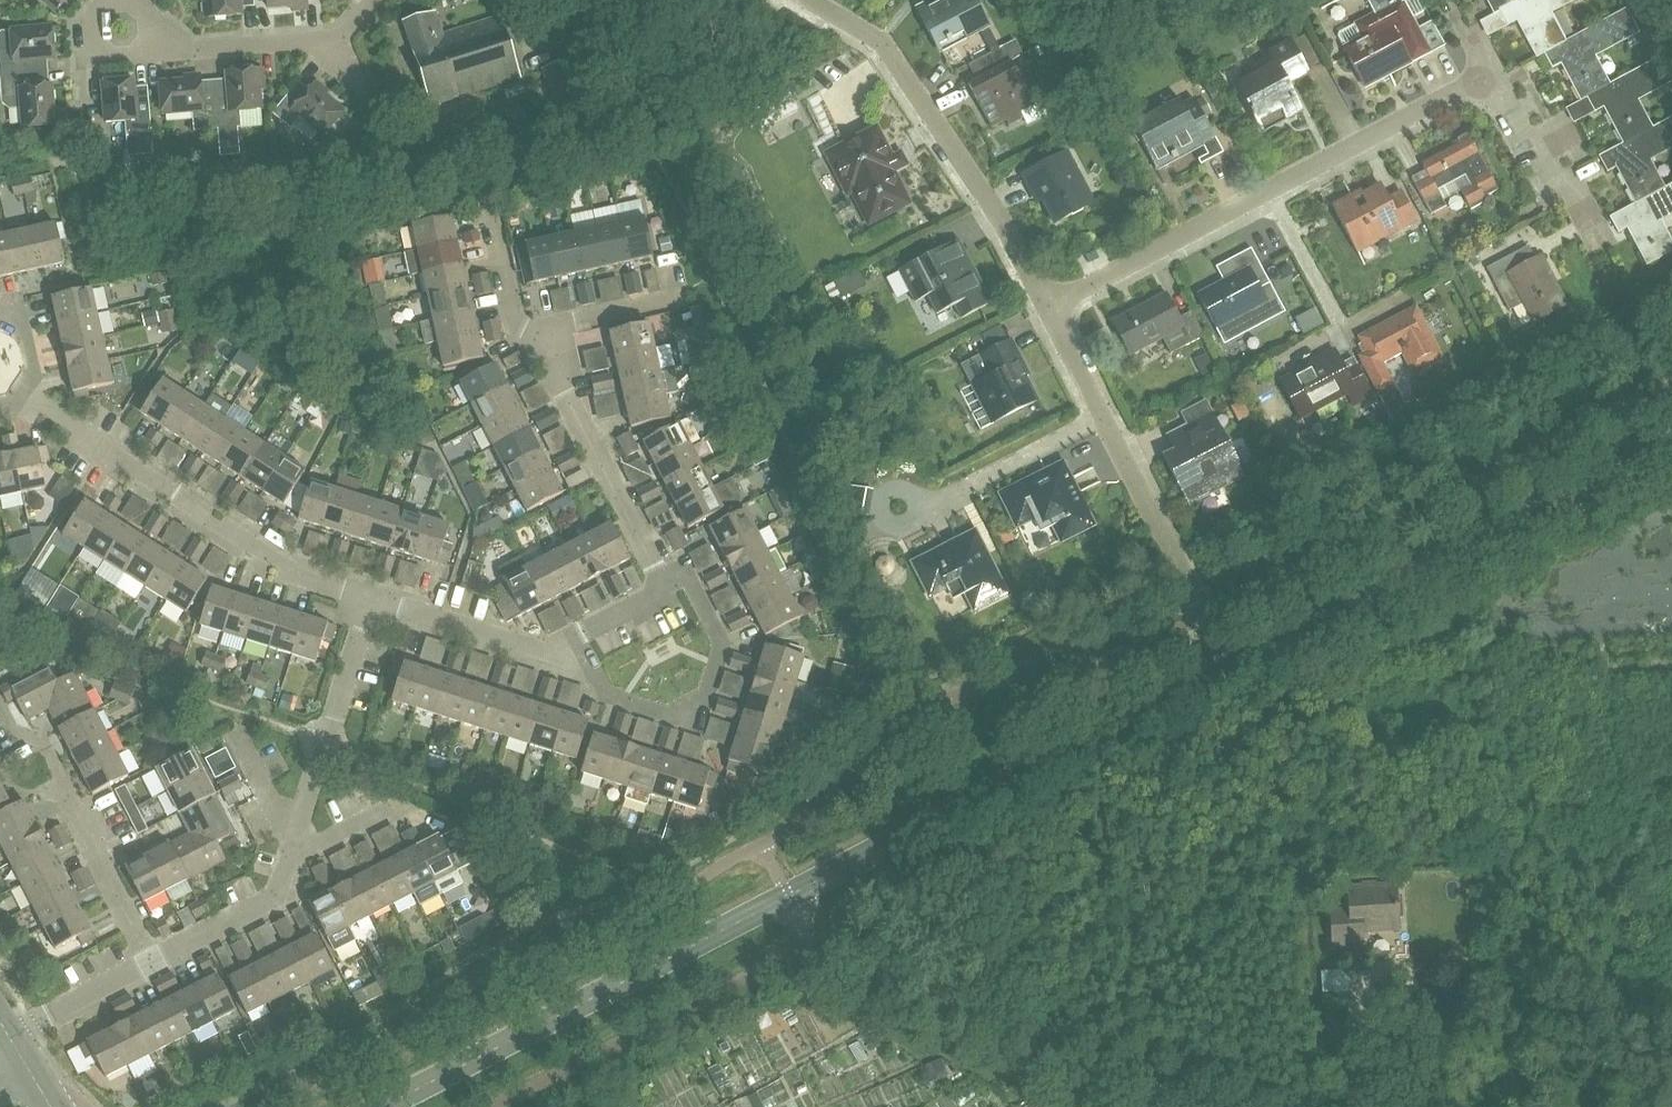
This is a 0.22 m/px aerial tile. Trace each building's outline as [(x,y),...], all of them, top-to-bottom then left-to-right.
[(55,12),(65,0),(41,0),(55,12)] [(254,0),(204,0),(205,18),(241,15),(241,8),(254,7),(254,0)] [(267,8),(300,5),(300,10),(307,9),(306,0),(267,0),(267,8)] [(920,10),(941,49),(965,36),(967,40),(990,28),(975,0),(939,0),(920,10)] [(1413,17),(1404,0),(1368,0),(1375,14),(1340,33),(1339,36),(1367,88),(1432,53),(1413,17)] [(1494,15),(1500,12),(1500,11),(1521,0),(1486,0),(1494,15)] [(1564,42),(1548,13),(1573,0),(1521,0),(1500,11),(1500,12),(1508,27),(1520,21),(1523,27),(1520,28),(1537,58),(1545,54),(1544,54),(1564,43),(1564,42)] [(1626,9),(1638,32),(1651,25),(1646,15),(1658,9),(1653,0),(1642,0),(1626,9)] [(1544,54),(1545,54),(1553,69),(1564,63),(1567,69),(1564,70),(1581,101),(1587,98),(1586,97),(1609,85),(1608,85),(1593,56),(1638,32),(1626,9),(1564,42),(1564,43),(1544,54)] [(431,106),(520,76),(498,15),(442,34),(435,13),(403,23),(431,106)] [(48,72),(47,59),(53,58),(51,27),(1,32),(0,32),(0,76),(48,72)] [(1308,75),(1291,42),(1269,54),(1275,65),(1238,85),(1260,126),(1285,113),(1288,119),(1301,112),(1288,86),(1308,75)] [(1021,114),(1035,107),(1012,63),(1009,65),(1001,51),(974,65),(982,79),(970,85),(979,101),(982,99),(988,110),(984,112),(993,129),(1007,122),(1010,127),(1024,120),(1021,114)] [(542,68),(568,144),(569,146),(611,132),(585,56),(542,68)] [(1671,80),(1660,57),(1608,85),(1609,85),(1586,97),(1587,98),(1594,112),(1606,106),(1610,113),(1608,114),(1624,144),(1651,129),(1635,100),(1671,80)] [(227,80),(213,81),(218,130),(238,128),(242,128),(262,126),(261,109),(259,90),(264,90),(262,70),(254,71),(252,71),(241,72),(239,72),(226,73),(227,80)] [(48,72),(0,76),(0,88),(1,103),(8,109),(22,107),(23,127),(59,124),(58,118),(54,118),(51,86),(49,86),(48,72)] [(194,132),(218,130),(213,81),(200,82),(199,75),(192,76),(193,80),(161,83),(163,114),(192,112),(194,132)] [(102,83),(104,107),(106,122),(126,121),(129,154),(153,152),(148,86),(134,87),(133,81),(102,83)] [(343,111),(328,99),(331,95),(316,83),(309,91),(299,82),(272,114),(290,129),(301,117),(323,135),(343,111)] [(1202,165),(1224,153),(1194,99),(1183,105),(1180,100),(1133,126),(1155,167),(1192,148),(1202,165)] [(1664,189),(1648,160),(1671,147),(1671,117),(1651,129),(1624,144),(1600,157),(1608,173),(1620,167),(1623,172),(1620,174),(1636,204),(1664,189)] [(908,204),(893,174),(887,163),(893,161),(890,156),(877,131),(828,156),(848,196),(850,195),(866,226),(876,221),(908,204)] [(1416,186),(1431,214),(1446,206),(1443,201),(1460,192),(1469,208),(1484,199),(1484,198),(1498,190),(1467,134),(1457,139),(1459,144),(1421,164),(1429,179),(1416,186)] [(145,192),(157,191),(153,153),(142,153),(145,192)] [(1024,177),(1033,192),(1038,203),(1043,200),(1056,224),(1094,204),(1067,154),(1024,177)] [(30,180),(20,182),(23,195),(33,193),(30,180)] [(13,197),(23,195),(20,182),(10,184),(13,197)] [(1358,253),(1416,222),(1400,192),(1388,199),(1380,185),(1353,199),(1351,196),(1333,206),(1358,253)] [(1618,233),(1630,227),(1633,233),(1631,234),(1647,265),(1671,252),(1671,245),(1659,220),(1671,213),(1671,185),(1664,189),(1636,204),(1610,218),(1618,233)] [(456,243),(449,210),(434,213),(436,222),(411,227),(417,251),(456,243)] [(619,225),(628,264),(652,258),(643,219),(619,225)] [(628,264),(619,225),(596,230),(604,269),(628,264)] [(55,226),(31,231),(40,270),(64,265),(55,226)] [(604,269),(596,230),(572,235),(581,274),(604,269)] [(40,270),(31,231),(8,236),(16,275),(40,270)] [(464,236),(466,246),(479,243),(476,233),(464,236)] [(572,235),(549,240),(557,279),(581,274),(572,235)] [(0,238),(0,279),(16,275),(8,236),(0,238)] [(666,237),(656,239),(660,253),(670,251),(666,237)] [(521,272),(524,286),(557,279),(549,240),(525,245),(530,270),(521,272)] [(461,266),(456,243),(417,251),(405,254),(410,277),(422,275),(461,266)] [(981,293),(985,291),(960,243),(932,257),(900,273),(912,295),(923,289),(937,316),(954,307),(961,320),(988,306),(981,293)] [(1446,248),(1445,253),(1447,258),(1452,259),(1457,257),(1458,252),(1455,247),(1451,246),(1446,248)] [(1517,252),(1485,269),(1503,303),(1508,311),(1523,303),(1533,322),(1565,305),(1540,258),(1536,260),(1529,246),(1517,252)] [(1224,282),(1200,296),(1217,328),(1225,343),(1284,312),(1269,284),(1251,249),(1223,264),(1231,279),(1224,282)] [(380,260),(362,264),(367,287),(386,282),(380,260)] [(1289,265),(1280,270),(1284,279),(1294,274),(1289,265)] [(466,290),(461,266),(422,275),(427,298),(466,290)] [(624,277),(626,287),(639,284),(637,274),(624,277)] [(166,285),(163,275),(150,278),(153,288),(166,285)] [(473,278),(475,288),(488,285),(486,275),(473,278)] [(639,284),(626,287),(628,297),(641,294),(639,284)] [(490,295),(488,285),(475,288),(477,298),(490,295)] [(577,287),(579,298),(592,295),(590,285),(577,287)] [(427,298),(432,322),(471,313),(466,290),(427,298)] [(96,315),(90,291),(51,300),(57,324),(96,315)] [(1170,356),(1204,338),(1191,313),(1180,319),(1166,294),(1111,323),(1130,359),(1162,342),(1170,356)] [(594,305),(592,295),(579,298),(581,308),(594,305)] [(157,311),(142,314),(145,326),(160,322),(157,311)] [(159,316),(161,326),(174,323),(172,313),(159,316)] [(432,322),(437,345),(476,337),(471,313),(432,322)] [(1371,354),(1359,361),(1375,391),(1386,411),(1396,429),(1396,430),(1424,416),(1423,414),(1415,399),(1405,404),(1395,385),(1390,387),(1388,384),(1377,363),(1400,350),(1401,352),(1403,351),(1411,364),(1416,374),(1439,362),(1434,352),(1413,313),(1383,329),(1384,331),(1377,334),(1374,328),(1361,335),(1371,354)] [(101,339),(96,315),(57,324),(62,347),(101,339)] [(483,324),(485,335),(498,332),(496,322),(483,324)] [(176,333),(174,323),(161,326),(163,336),(176,333)] [(614,358),(653,350),(648,325),(609,334),(614,358)] [(678,343),(684,342),(691,340),(689,331),(676,334),(678,343)] [(498,332),(485,335),(487,345),(500,342),(498,332)] [(476,337),(437,345),(442,369),(482,361),(476,337)] [(101,339),(62,347),(67,371),(106,362),(101,339)] [(704,339),(687,342),(692,364),(710,360),(704,339)] [(993,426),(1037,403),(1024,378),(1028,376),(1010,342),(979,359),(989,378),(973,387),(993,426)] [(619,381),(658,373),(653,350),(614,358),(619,381)] [(1351,406),(1372,395),(1356,366),(1354,367),(1356,371),(1346,377),(1332,351),(1318,359),(1320,363),(1311,368),(1310,365),(1278,383),(1305,431),(1307,431),(1301,421),(1346,396),(1351,406)] [(111,386),(106,362),(67,371),(74,404),(89,400),(87,392),(111,386)] [(459,384),(470,406),(506,388),(495,366),(459,384)] [(528,369),(519,374),(525,385),(534,381),(528,369)] [(625,405),(664,396),(658,373),(619,381),(625,405)] [(516,390),(525,385),(519,374),(510,378),(516,390)] [(610,377),(600,379),(603,392),(613,390),(610,377)] [(593,394),(603,392),(600,379),(590,381),(593,394)] [(132,410),(161,429),(182,395),(161,382),(148,403),(140,398),(132,410)] [(470,406),(481,428),(517,409),(506,388),(470,406)] [(733,426),(749,417),(736,390),(720,398),(733,426)] [(202,408),(182,395),(161,429),(181,441),(202,408)] [(630,429),(669,420),(664,396),(625,405),(630,429)] [(1243,401),(1231,407),(1238,422),(1250,416),(1243,401)] [(201,455),(223,421),(202,408),(181,441),(201,455)] [(493,449),(528,431),(517,409),(481,428),(493,449)] [(541,416),(547,428),(556,423),(550,412),(541,416)] [(538,433),(547,428),(541,416),(532,421),(538,433)] [(1384,416),(1372,423),(1379,436),(1391,429),(1384,416)] [(1168,460),(1182,489),(1180,490),(1181,492),(1183,491),(1190,505),(1211,494),(1212,494),(1242,479),(1211,417),(1180,433),(1188,448),(1165,459),(1166,461),(1168,460)] [(642,444),(653,466),(689,447),(699,442),(687,420),(642,444)] [(243,434),(223,421),(201,455),(221,468),(243,434)] [(341,421),(338,432),(350,435),(353,424),(341,421)] [(354,424),(352,432),(360,434),(362,427),(354,424)] [(493,449),(504,470),(539,452),(528,431),(493,449)] [(151,432),(145,441),(156,448),(162,439),(151,432)] [(745,432),(732,438),(738,448),(750,442),(745,432)] [(243,434),(221,468),(241,481),(263,447),(243,434)] [(616,441),(621,450),(633,444),(628,434),(616,441)] [(15,436),(2,439),(4,449),(17,446),(15,436)] [(637,453),(633,444),(621,450),(626,459),(637,453)] [(283,460),(263,447),(241,481),(261,494),(283,460)] [(700,469),(689,447),(653,466),(664,487),(700,469)] [(45,448),(12,456),(20,495),(45,489),(39,465),(48,463),(45,448)] [(504,470),(515,492),(550,473),(539,452),(504,470)] [(753,456),(751,463),(753,468),(767,461),(762,452),(753,456)] [(578,466),(572,454),(563,459),(569,471),(578,466)] [(20,495),(12,456),(0,458),(0,499),(20,495)] [(191,458),(186,466),(197,473),(202,465),(191,458)] [(560,476),(569,471),(563,459),(554,464),(560,476)] [(283,460),(261,494),(282,507),(304,474),(283,460)] [(1298,465),(1287,471),(1292,483),(1304,477),(1298,465)] [(180,475),(191,482),(197,473),(186,466),(180,475)] [(711,490),(700,469),(664,487),(675,508),(711,490)] [(550,473),(515,492),(526,514),(562,495),(550,473)] [(1047,512),(1054,526),(1061,542),(1091,528),(1067,480),(1056,485),(1050,474),(1002,497),(1017,527),(1034,519),(1047,512)] [(297,522),(321,529),(333,491),(309,483),(297,522)] [(232,484),(226,492),(237,500),(243,491),(232,484)] [(463,491),(470,505),(483,498),(476,484),(463,491)] [(869,514),(874,488),(850,484),(845,510),(869,514)] [(654,485),(645,490),(651,501),(661,496),(654,485)] [(636,494),(642,506),(651,501),(645,490),(636,494)] [(722,512),(711,490),(675,508),(687,530),(722,512)] [(356,498),(333,491),(321,529),(344,536),(356,498)] [(226,492),(220,501),(232,508),(237,500),(226,492)] [(109,497),(103,506),(114,513),(120,504),(109,497)] [(62,537),(83,550),(104,516),(76,498),(68,511),(75,515),(62,537)] [(367,544),(379,506),(356,498),(344,536),(367,544)] [(547,509),(554,523),(575,512),(568,498),(547,509)] [(402,513),(379,506),(367,544),(389,551),(402,513)] [(708,530),(720,552),(755,533),(744,511),(708,530)] [(402,513),(389,551),(412,558),(424,520),(402,513)] [(271,525),(280,531),(287,520),(279,514),(271,525)] [(154,515),(149,523),(160,531),(166,522),(154,515)] [(104,516),(83,550),(103,563),(124,529),(104,516)] [(296,525),(287,520),(280,531),(289,536),(296,525)] [(448,528),(424,520),(412,558),(444,569),(449,555),(440,552),(444,541),(448,528)] [(160,531),(149,523),(143,532),(155,539),(160,531)] [(473,546),(493,536),(486,523),(476,529),(474,530),(473,538),(473,546)] [(588,537),(607,572),(629,561),(610,526),(588,537)] [(145,542),(124,529),(103,563),(123,576),(145,542)] [(677,529),(665,535),(670,545),(682,539),(677,529)] [(766,555),(755,533),(720,552),(731,573),(766,555)] [(975,611),(1004,596),(974,536),(914,567),(930,597),(947,588),(953,599),(965,593),(975,611)] [(607,572),(588,537),(567,548),(585,584),(607,572)] [(687,548),(682,539),(670,545),(675,554),(687,548)] [(195,541),(189,549),(201,557),(206,548),(195,541)] [(444,541),(440,552),(449,555),(452,543),(444,541)] [(165,555),(145,542),(123,576),(143,589),(165,555)] [(335,542),(332,552),(344,556),(348,546),(335,542)] [(585,584),(567,548),(546,559),(564,595),(585,584)] [(201,557),(189,549),(184,558),(195,565),(201,557)] [(776,550),(766,555),(731,573),(742,594),(777,576),(787,571),(776,550)] [(332,552),(329,562),(341,566),(344,556),(332,552)] [(884,561),(886,566),(891,568),(896,565),(898,560),(895,555),(890,553),(885,556),(884,561)] [(163,602),(185,568),(165,555),(143,589),(163,602)] [(381,557),(377,566),(390,571),(393,561),(381,557)] [(524,570),(543,606),(564,595),(546,559),(524,570)] [(503,584),(510,596),(498,602),(497,608),(506,625),(521,617),(543,606),(524,570),(519,561),(497,572),(502,582),(503,584)] [(461,584),(475,589),(482,568),(468,563),(461,584)] [(387,580),(390,571),(377,566),(374,576),(387,580)] [(47,609),(56,594),(61,586),(32,567),(27,574),(14,595),(47,609)] [(206,582),(185,568),(163,602),(184,615),(206,582)] [(721,571),(711,576),(718,587),(727,583),(721,571)] [(702,580),(709,592),(718,587),(711,576),(702,580)] [(753,616),(788,598),(777,576),(742,594),(753,616)] [(604,583),(609,592),(621,586),(616,577),(604,583)] [(626,595),(621,586),(609,592),(614,601),(626,595)] [(198,627),(222,635),(234,597),(210,589),(198,627)] [(68,617),(75,606),(56,594),(47,609),(68,617)] [(257,604),(234,597),(222,635),(245,642),(257,604)] [(800,619),(788,598),(753,616),(764,638),(800,619)] [(562,605),(566,614),(578,608),(573,599),(562,605)] [(280,612),(257,604),(245,642),(268,650),(280,612)] [(95,623),(101,613),(90,606),(80,622),(92,627),(95,623)] [(583,617),(578,608),(566,614),(571,623),(583,617)] [(303,619),(280,612),(268,650),(291,657),(303,619)] [(743,613),(733,618),(740,630),(749,625),(743,613)] [(724,623),(730,635),(740,630),(733,618),(724,623)] [(303,619),(291,657),(314,664),(322,641),(330,643),(335,629),(303,619)] [(173,641),(165,654),(179,663),(186,650),(173,641)] [(795,683),(803,660),(765,647),(757,671),(795,683)] [(452,650),(449,660),(461,664),(464,654),(452,650)] [(210,671),(215,658),(205,654),(200,667),(210,671)] [(728,669),(738,672),(742,659),(732,656),(728,669)] [(224,662),(215,658),(210,671),(219,675),(224,662)] [(742,659),(738,672),(748,675),(752,663),(742,659)] [(458,674),(461,664),(449,660),(446,670),(458,674)] [(426,672),(394,662),(390,676),(398,679),(391,703),(414,710),(426,672)] [(834,664),(827,688),(847,695),(855,670),(834,664)] [(497,665),(494,675),(507,679),(510,669),(497,665)] [(6,705),(14,701),(25,723),(47,712),(56,685),(47,667),(0,691),(0,694),(6,705)] [(795,683),(757,671),(750,694),(788,706),(795,683)] [(449,680),(426,672),(414,710),(437,718),(449,680)] [(245,685),(254,689),(259,677),(250,673),(245,685)] [(504,689),(507,679),(494,675),(491,685),(504,689)] [(47,712),(58,733),(94,715),(74,676),(56,685),(47,712)] [(269,681),(259,677),(254,689),(264,693),(269,681)] [(437,718),(460,725),(472,687),(449,680),(437,718)] [(543,680),(540,689),(553,693),(556,684),(543,680)] [(495,694),(472,687),(460,725),(483,732),(495,694)] [(108,700),(118,704),(123,692),(113,688),(108,700)] [(550,703),(553,693),(540,689),(537,699),(550,703)] [(123,692),(118,704),(127,708),(131,699),(132,696),(123,692)] [(146,694),(139,698),(142,705),(145,711),(149,709),(157,705),(150,692),(146,694)] [(283,693),(279,705),(293,711),(298,698),(283,693)] [(506,740),(518,701),(495,694),(483,732),(506,740)] [(788,706),(750,694),(743,717),(781,729),(788,706)] [(541,709),(518,701),(506,740),(529,747),(541,709)] [(713,714),(723,718),(727,705),(718,702),(713,714)] [(598,708),(585,703),(582,713),(595,718),(598,708)] [(727,705),(723,718),(733,721),(737,708),(727,705)] [(564,716),(541,709),(529,747),(551,754),(564,716)] [(58,733),(69,755),(105,736),(94,715),(58,733)] [(618,715),(615,725),(628,729),(631,719),(618,715)] [(564,716),(551,754),(575,762),(587,724),(564,716)] [(735,740),(773,752),(781,729),(743,717),(735,740)] [(150,741),(162,734),(157,725),(145,731),(150,741)] [(628,729),(615,725),(612,735),(625,739),(628,729)] [(664,730),(661,740),(673,744),(677,734),(664,730)] [(154,750),(157,748),(163,760),(172,755),(162,734),(150,741),(154,750)] [(69,755),(80,776),(116,758),(105,736),(69,755)] [(580,775),(604,782),(616,744),(592,737),(580,775)] [(204,740),(195,745),(201,757),(210,752),(204,740)] [(670,753),(673,744),(661,740),(658,749),(670,753)] [(773,752),(735,740),(725,772),(739,776),(742,768),(766,775),(773,752)] [(639,752),(616,744),(604,782),(627,790),(639,752)] [(647,805),(650,797),(662,759),(639,752),(627,790),(624,798),(647,805)] [(155,772),(166,794),(202,776),(190,754),(155,772)] [(92,798),(101,793),(127,780),(116,758),(80,776),(92,798)] [(685,766),(662,759),(650,797),(672,804),(685,766)] [(685,766),(672,804),(696,812),(704,788),(712,791),(716,777),(685,766)] [(177,816),(213,797),(202,776),(166,794),(177,816)] [(235,778),(226,783),(232,795),(241,790),(235,778)] [(223,800),(232,795),(226,783),(217,788),(223,800)] [(128,814),(138,809),(125,786),(115,790),(128,814)] [(177,816),(188,837),(215,846),(233,837),(213,797),(177,816)] [(34,826),(23,804),(0,816),(0,844),(34,826)] [(128,814),(139,834),(148,829),(138,809),(128,814)] [(408,822),(396,828),(401,838),(413,831),(408,822)] [(618,825),(615,834),(625,837),(628,829),(618,825)] [(663,839),(663,842),(680,847),(684,835),(685,831),(668,825),(663,839)] [(9,866),(45,848),(34,826),(0,844),(0,848),(9,866)] [(48,835),(53,844),(65,838),(60,829),(48,835)] [(401,838),(405,847),(417,841),(413,831),(401,838)] [(224,863),(215,846),(188,837),(167,848),(185,884),(224,863)] [(57,853),(69,847),(65,838),(53,844),(57,853)] [(437,840),(415,851),(438,896),(463,883),(458,874),(464,871),(457,858),(449,862),(437,840)] [(370,854),(365,844),(353,851),(358,860),(370,854)] [(9,866),(20,887),(56,869),(45,848),(9,866)] [(167,848),(146,859),(164,895),(185,884),(167,848)] [(439,898),(438,896),(415,851),(394,862),(412,897),(418,909),(439,898)] [(375,863),(370,854),(358,860),(363,869),(375,863)] [(124,870),(142,906),(164,895),(146,859),(124,870)] [(391,908),(412,897),(394,862),(372,873),(391,908)] [(327,876),(323,866),(311,873),(315,882),(327,876)] [(31,909),(67,891),(56,869),(20,887),(31,909)] [(70,877),(75,887),(87,881),(82,871),(70,877)] [(369,919),(391,908),(372,873),(351,884),(369,919)] [(332,885),(327,876),(315,882),(320,891),(332,885)] [(79,896),(91,890),(87,881),(75,887),(79,896)] [(330,895),(348,930),(369,919),(351,884),(330,895)] [(1399,929),(1398,918),(1395,884),(1347,888),(1349,910),(1330,911),(1333,945),(1363,943),(1362,932),(1399,929)] [(31,909),(42,930),(78,912),(67,891),(31,909)] [(354,942),(348,930),(330,895),(308,906),(332,954),(354,942)] [(206,900),(196,905),(202,917),(212,912),(206,900)] [(194,922),(202,917),(196,905),(187,910),(194,922)] [(455,929),(463,945),(502,926),(496,914),(494,910),(455,929)] [(94,942),(78,912),(42,930),(54,952),(76,941),(80,949),(94,942)] [(273,927),(278,936),(290,930),(285,921),(273,927)] [(153,928),(159,940),(169,935),(163,923),(153,928)] [(294,939),(290,930),(278,936),(283,945),(294,939)] [(449,937),(440,943),(446,954),(455,949),(449,937)] [(314,938),(292,949),(310,985),(333,973),(314,938)] [(231,949),(235,958),(247,952),(242,943),(231,949)] [(289,996),(310,985),(292,949),(271,960),(289,996)] [(252,961),(247,952),(235,958),(240,967),(252,961)] [(211,971),(205,959),(196,963),(202,975),(211,971)] [(250,971),(268,1006),(289,996),(271,960),(250,971)] [(246,1018),(268,1006),(250,971),(227,982),(246,1018)] [(177,988),(171,976),(162,981),(168,993),(177,988)] [(194,990),(212,1025),(234,1014),(216,978),(194,990)] [(159,998),(168,993),(162,981),(153,986),(159,998)] [(190,1036),(212,1025),(194,990),(172,1001),(190,1036)] [(134,1010),(128,998),(119,1003),(125,1015),(134,1010)] [(169,1047),(190,1036),(172,1001),(151,1012),(169,1047)] [(116,1020),(125,1015),(119,1003),(110,1008),(116,1020)] [(169,1047),(151,1012),(129,1023),(148,1058),(169,1047)] [(126,1069),(148,1058),(129,1023),(108,1034),(126,1069)] [(108,1034),(78,1049),(85,1062),(93,1058),(104,1081),(126,1069),(108,1034)] [(229,1068),(221,1056),(210,1063),(217,1075),(229,1068)] [(942,1058),(924,1066),(931,1083),(949,1075),(942,1058)]
